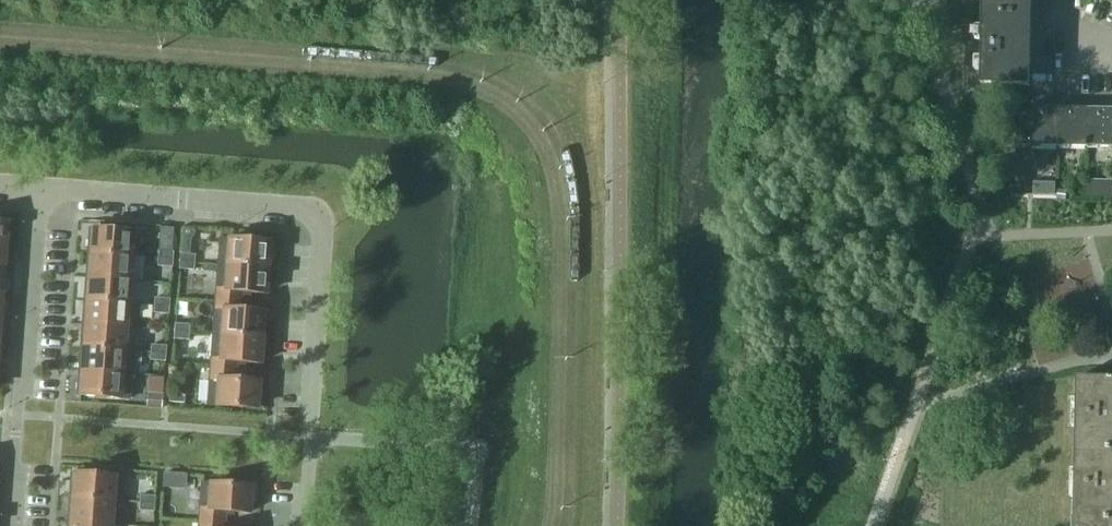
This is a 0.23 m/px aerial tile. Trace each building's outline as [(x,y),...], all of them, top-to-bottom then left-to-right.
[(983,14),(1001,14),(1031,15),(1031,0),(983,0),(983,14)] [(1031,15),(1001,14),(983,14),(982,85),(1030,86),(1030,55),(1031,55),(1031,45),(1031,15)] [(1059,109),(1029,108),(1029,116),(1023,116),(1022,130),(1029,130),(1029,145),(1058,146),(1059,109)] [(1087,109),(1059,109),(1058,146),(1087,146),(1087,109)] [(1087,109),(1087,146),(1111,147),(1111,110),(1087,109)] [(1016,174),(1015,191),(1029,191),(1029,175),(1016,174)] [(1087,188),(1087,197),(1101,198),(1102,188),(1087,188)] [(1057,195),(1057,200),(1066,200),(1066,196),(1066,191),(1058,191),(1057,195)] [(9,232),(6,232),(7,223),(0,222),(0,247),(7,247),(9,232)] [(181,227),(179,254),(189,255),(191,239),(194,235),(195,228),(181,227)] [(131,257),(133,233),(92,229),(91,239),(88,238),(87,254),(131,257)] [(270,268),(271,253),(268,253),(269,243),(219,239),(217,264),(270,268)] [(158,251),(158,259),(173,260),(174,253),(158,251)] [(129,280),(131,257),(87,254),(86,269),(89,269),(88,277),(129,280)] [(179,254),(179,261),(194,263),(195,255),(189,255),(179,254)] [(136,255),(135,278),(144,278),(145,255),(136,255)] [(158,259),(157,266),(172,268),(173,260),(158,259)] [(179,261),(178,269),(193,270),(194,263),(179,261)] [(268,284),(270,268),(217,264),(215,300),(241,302),(241,292),(265,294),(266,283),(268,284)] [(127,304),(129,280),(88,277),(88,286),(85,285),(84,300),(127,304)] [(155,298),(154,306),(169,307),(170,299),(155,298)] [(125,327),(127,304),(84,300),(82,316),(85,316),(85,324),(125,327)] [(263,323),(264,313),(240,311),(241,302),(215,300),(212,334),(264,338),(266,323),(263,323)] [(154,306),(154,313),(169,315),(169,307),(154,306)] [(124,351),(125,327),(85,324),(84,333),(81,332),(80,347),(124,351)] [(174,324),(174,331),(189,333),(190,325),(174,324)] [(174,331),(173,339),(188,340),(189,333),(174,331)] [(263,354),(264,338),(212,334),(210,369),(235,371),(236,362),(260,364),(261,353),(263,354)] [(151,345),(150,353),(166,354),(166,346),(151,345)] [(122,373),(124,351),(80,347),(79,363),(82,363),(81,371),(122,373)] [(150,353),(150,360),(165,362),(166,354),(150,353)] [(258,393),(259,382),(235,381),(235,371),(210,369),(207,405),(256,409),(256,408),(259,408),(260,393),(258,393)] [(129,399),(131,374),(122,373),(81,371),(80,380),(78,379),(77,395),(79,395),(79,396),(129,399)] [(1077,378),(1076,447),(1111,448),(1111,378),(1077,378)] [(162,402),(162,394),(147,393),(147,400),(162,402)] [(184,396),(169,395),(168,402),(183,404),(184,396)] [(1076,447),(1075,518),(1111,518),(1111,448),(1076,447)] [(121,503),(123,477),(73,474),(73,483),(70,483),(69,499),(112,502),(121,503)] [(249,514),(249,503),(252,503),(253,488),(250,488),(251,487),(201,483),(198,522),(224,524),(225,512),(249,514)] [(139,496),(139,504),(154,505),(155,497),(139,496)] [(111,525),(112,503),(112,502),(69,499),(68,513),(70,513),(70,522),(111,525)] [(153,513),(154,505),(139,504),(138,511),(153,513)] [(1075,518),(1075,525),(1111,525),(1111,518),(1075,518)]
